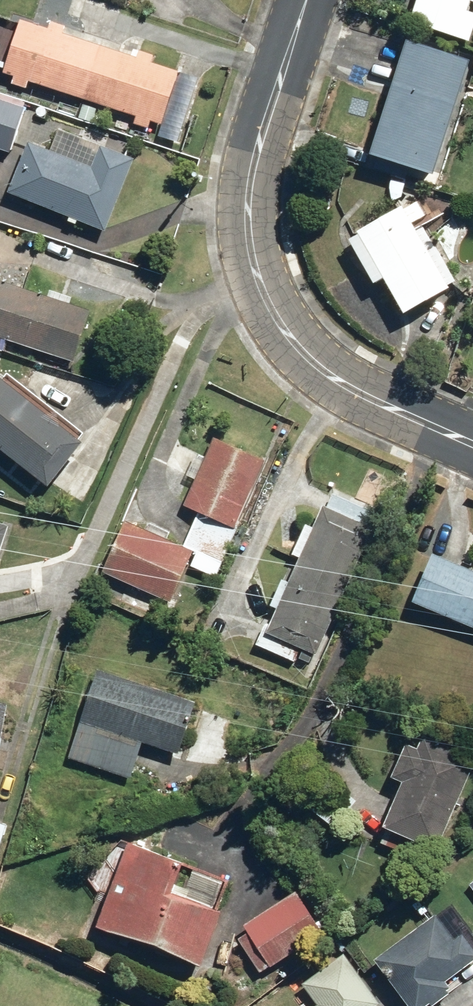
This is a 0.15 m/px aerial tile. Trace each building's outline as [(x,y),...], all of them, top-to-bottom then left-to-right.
[(472,22),(472,0),(412,0),(404,28),(466,47),(472,22)] [(197,83),(16,20),(1,76),(13,80),(10,89),(26,95),(30,83),(135,119),(131,129),(143,133),(146,125),(159,129),(155,139),(175,146),(197,83)] [(429,183),(467,62),(404,43),(366,163),(429,183)] [(0,102),(0,156),(7,158),(22,109),(0,102)] [(24,142),(4,194),(104,231),(130,161),(54,133),(47,151),(24,142)] [(416,202),(345,241),(371,288),(380,284),(399,318),(454,287),(420,226),(413,230),(410,226),(425,217),(416,202)] [(70,361),(86,309),(0,283),(0,340),(70,361)] [(0,374),(0,457),(44,494),(90,440),(6,368),(0,374)] [(263,464),(210,441),(180,510),(197,518),(184,548),(197,554),(191,568),(212,578),(263,464)] [(317,660),(380,514),(331,494),(316,530),(304,526),(289,561),(292,562),(255,649),(293,665),(298,652),(317,660)] [(122,524),(101,573),(168,602),(190,552),(122,524)] [(407,608),(472,633),(472,576),(426,558),(407,608)] [(198,703),(94,671),(67,760),(130,779),(140,746),(181,758),(198,703)] [(435,852),(472,761),(406,735),(387,782),(400,787),(382,831),(435,852)] [(181,867),(127,847),(95,930),(197,969),(219,912),(171,894),(181,867)] [(323,934),(294,893),(241,931),(270,971),(323,934)] [(433,914),(371,965),(405,1005),(434,1005),(460,985),(454,978),(472,963),(472,954),(459,937),(454,940),(433,914)] [(341,957),(300,984),(314,1005),(374,1005),(377,1004),(341,957)]
